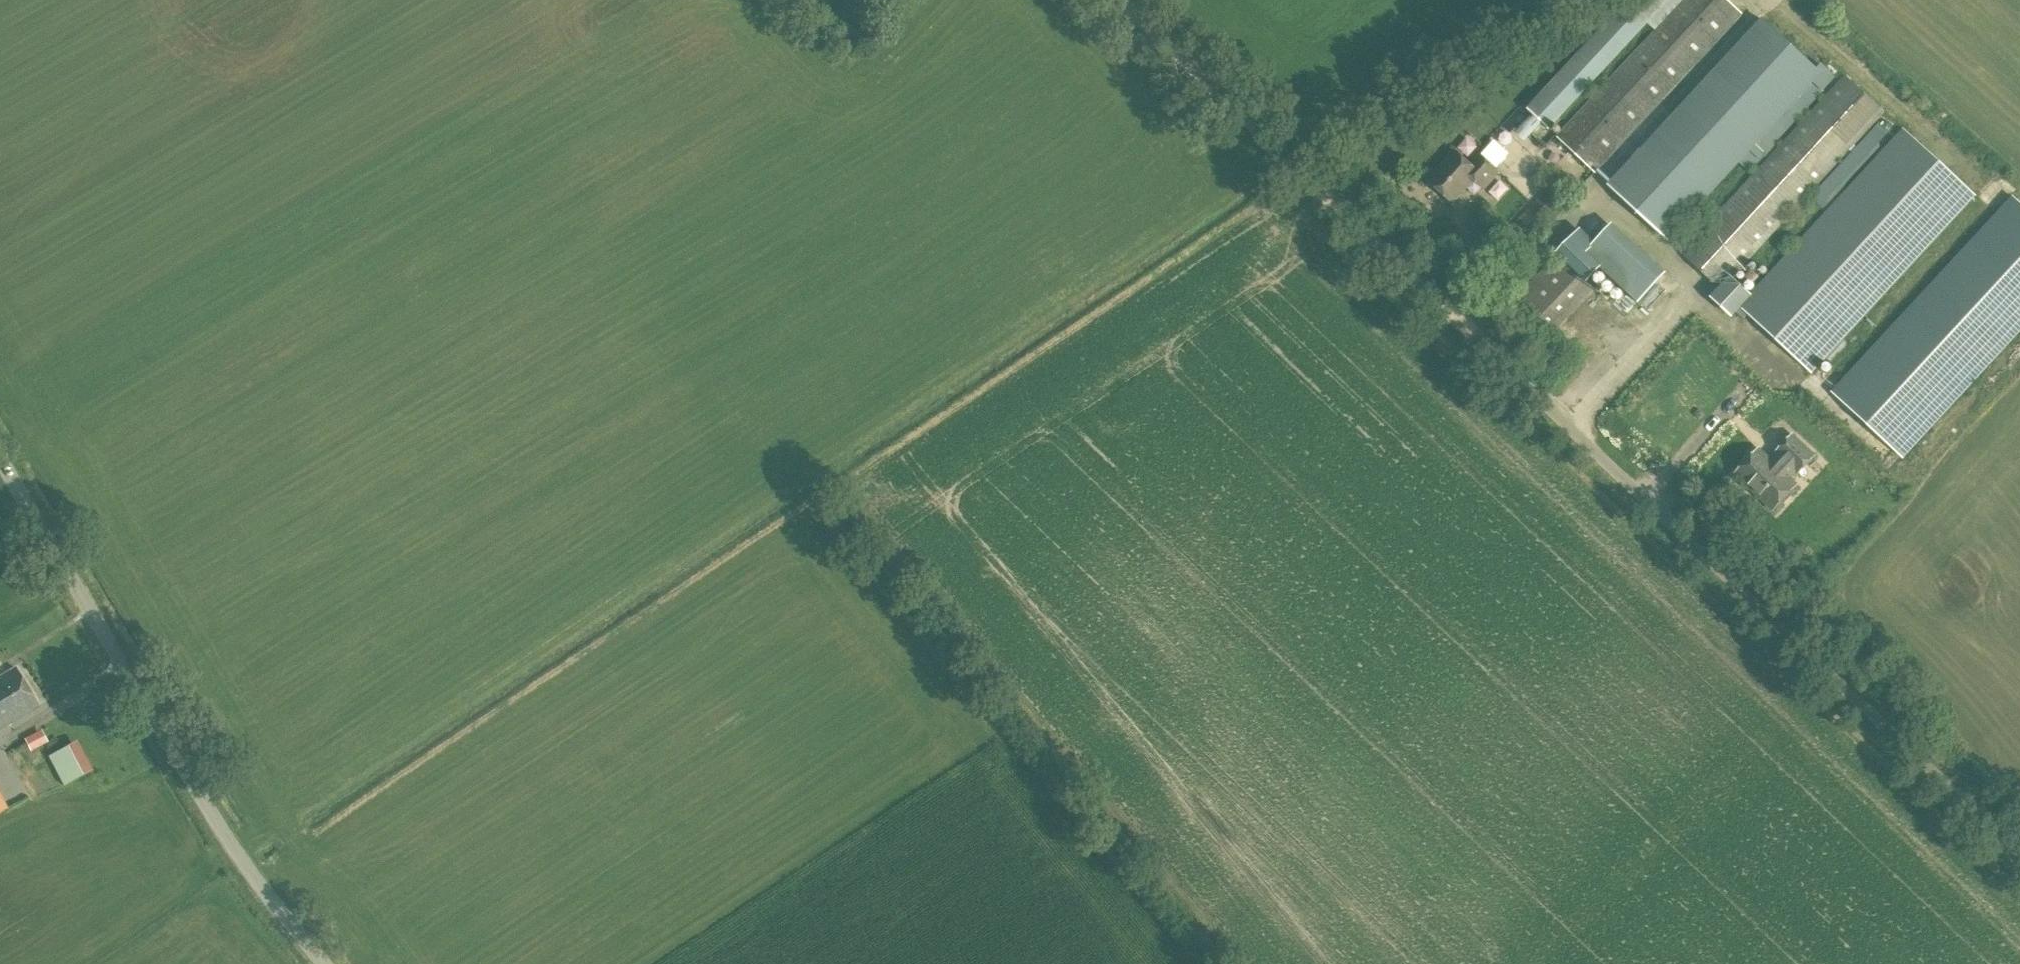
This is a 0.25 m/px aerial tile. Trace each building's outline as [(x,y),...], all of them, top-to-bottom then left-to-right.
[(1671,0),(1628,0),(1527,108),(1550,130),(1671,0)] [(1742,13),(1728,0),(1686,0),(1558,138),(1594,171),(1742,13)] [(1816,68),(1762,17),(1607,185),(1668,242),(1740,164),(1749,172),(1837,78),(1835,69),(1824,60),(1816,68)] [(1751,295),(1732,278),(1884,113),(1845,77),(1683,253),(1720,288),(1711,297),(1732,316),(1741,307),(1812,373),(1975,196),(1901,128),(1751,295)] [(1478,153),(1469,163),(1455,151),(1428,181),(1452,202),(1474,178),(1484,188),(1499,171),(1478,153)] [(2012,197),(1833,392),(1904,457),(2019,331),(2019,204),(2012,197)] [(1515,302),(1550,335),(1594,288),(1586,280),(1597,268),(1635,303),(1663,273),(1609,223),(1591,242),(1577,229),(1553,255),(1556,258),(1515,302)] [(1699,420),(1705,414),(1699,408),(1694,414),(1699,420)] [(1747,491),(1747,490),(1771,513),(1779,504),(1783,504),(1789,497),(1789,493),(1797,485),(1790,478),(1795,473),(1796,475),(1815,455),(1792,434),(1769,459),(1757,448),(1731,476),(1738,482),(1737,482),(1747,491)] [(0,677),(0,728),(38,706),(16,668),(0,677)] [(41,730),(25,738),(31,750),(47,741),(41,730)] [(77,736),(50,751),(70,786),(97,771),(77,736)] [(15,804),(0,780),(0,813),(15,804)]
